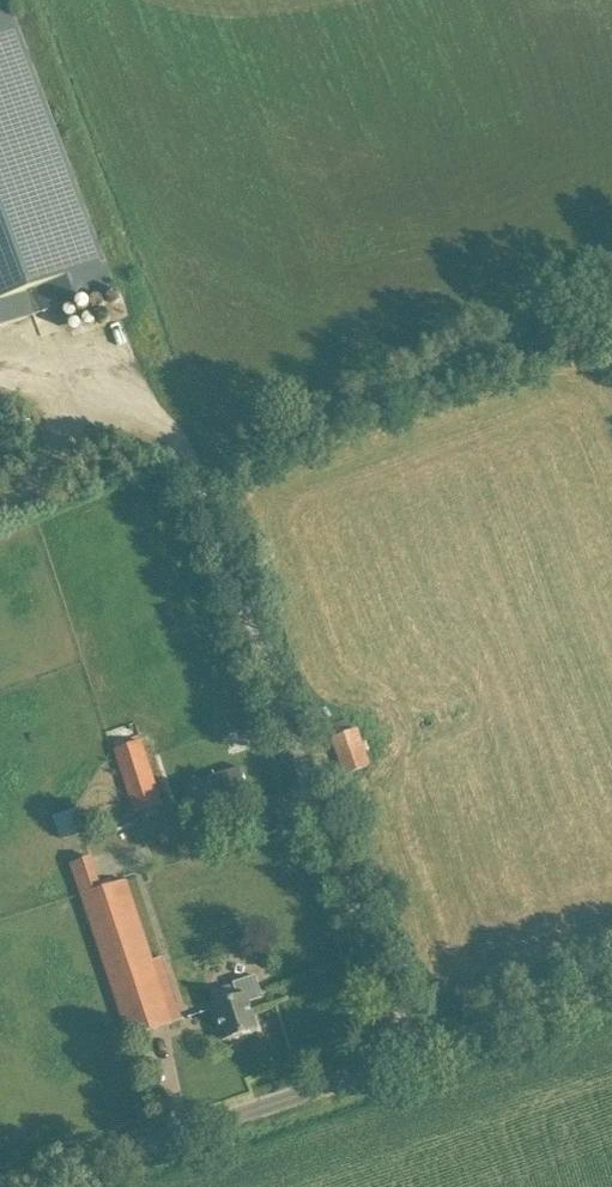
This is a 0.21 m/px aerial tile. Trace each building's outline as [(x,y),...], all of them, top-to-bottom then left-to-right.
[(9,0),(0,0),(0,328),(115,286),(9,0)] [(347,773),(369,765),(356,730),(334,738),(347,773)] [(137,814),(139,813),(162,805),(141,741),(116,750),(137,814)] [(62,840),(84,832),(76,809),(54,816),(62,840)] [(83,894),(131,1037),(173,1023),(125,880),(103,887),(92,857),(72,864),(83,894)] [(259,1029),(249,1001),(262,997),(256,976),(235,982),(239,996),(212,1005),(223,1040),(259,1029)]
